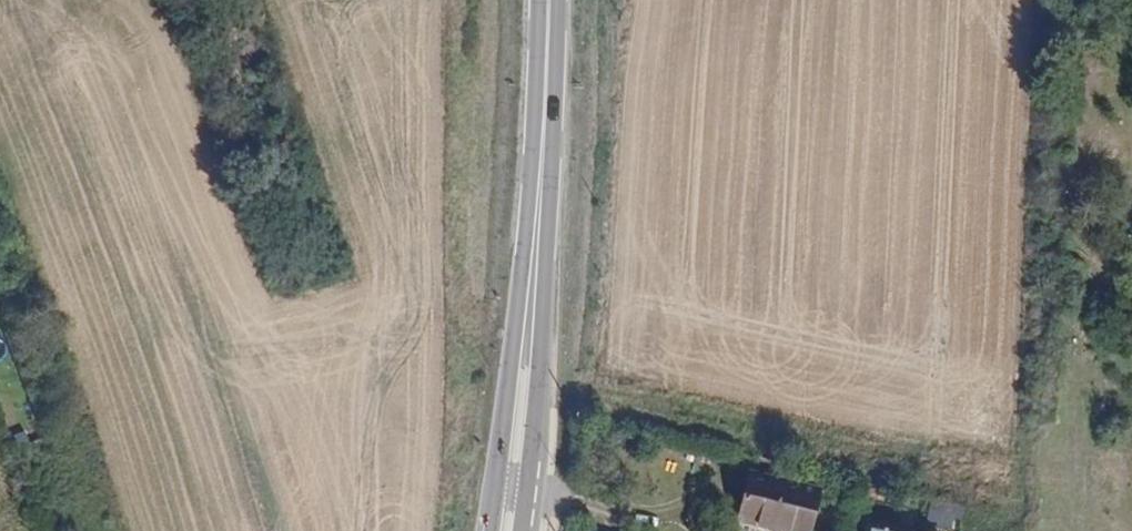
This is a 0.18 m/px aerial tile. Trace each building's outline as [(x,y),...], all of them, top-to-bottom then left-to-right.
[(9,358),(3,337),(0,337),(0,360),(9,358)] [(746,479),(735,525),(759,530),(806,530),(815,495),(746,479)]
